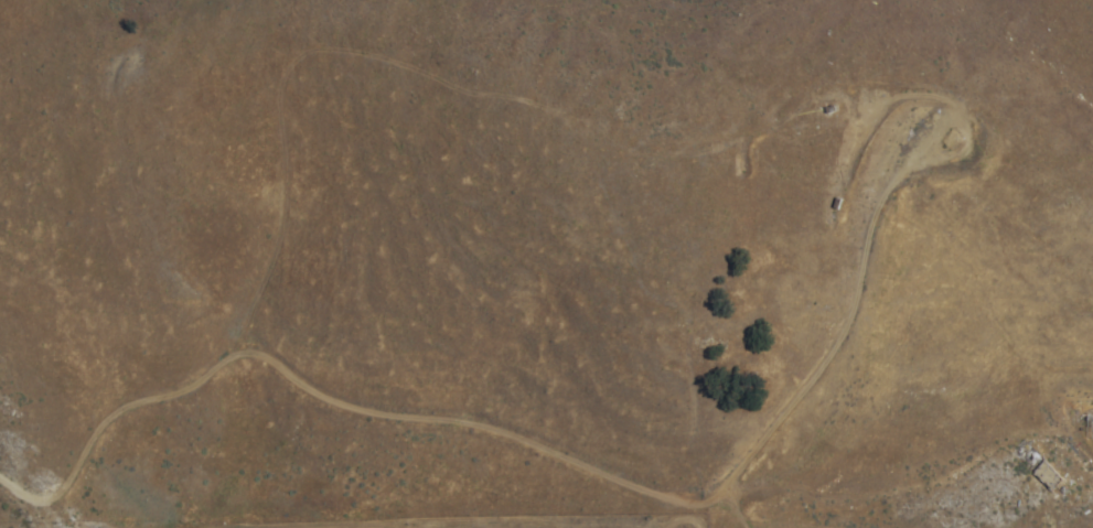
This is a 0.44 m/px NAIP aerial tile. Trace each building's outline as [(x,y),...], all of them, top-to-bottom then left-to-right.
[(1061,480),(1044,463),(1033,474),(1050,491),(1061,480)]
